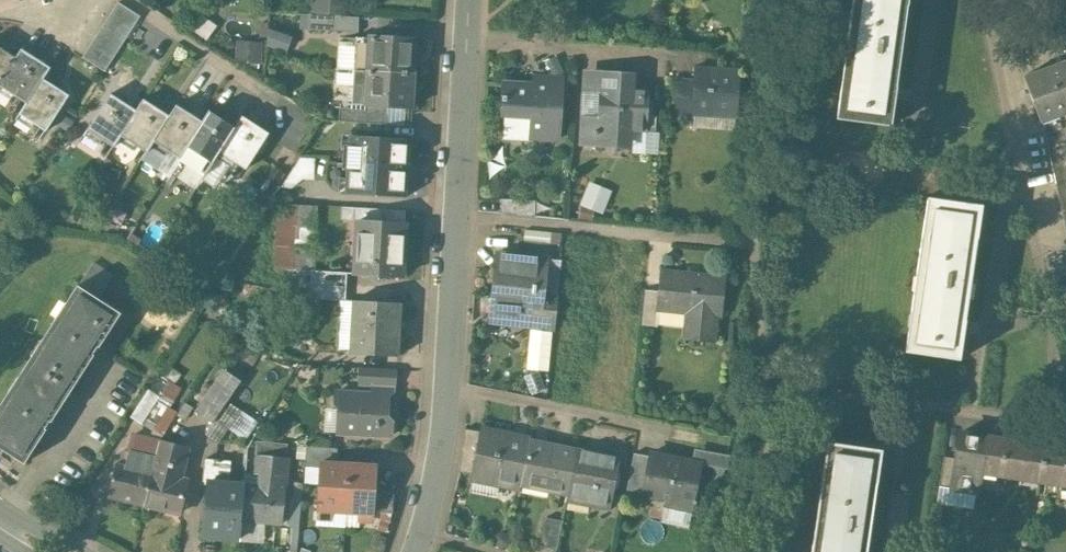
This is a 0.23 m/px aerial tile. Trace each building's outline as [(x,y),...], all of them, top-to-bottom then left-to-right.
[(838,117),(837,117),(836,119),(892,127),(897,86),(896,85),(906,6),(908,6),(909,0),(854,0),(838,117)] [(141,16),(118,2),(111,13),(133,27),(141,16)] [(133,27),(111,13),(104,24),(126,38),(133,27)] [(359,16),(330,15),(329,31),(358,33),(359,16)] [(126,38),(104,24),(97,35),(119,49),(126,38)] [(273,30),(270,45),(291,50),(294,34),(273,30)] [(119,49),(97,35),(90,46),(112,60),(119,49)] [(416,39),(369,37),(366,71),(414,73),(416,39)] [(262,62),(265,42),(240,38),(237,58),(262,62)] [(112,60),(90,46),(83,57),(105,71),(112,60)] [(16,57),(0,47),(0,82),(16,57)] [(22,49),(16,57),(0,82),(0,86),(26,103),(27,103),(43,78),(44,78),(51,67),(22,49)] [(1024,75),(1041,124),(1065,115),(1065,60),(1024,75)] [(366,71),(353,70),(351,104),(412,108),(414,73),(366,71)] [(739,72),(694,70),(693,83),(677,82),(675,118),(694,119),(694,113),(736,115),(739,72)] [(634,73),(601,71),(598,117),(598,124),(599,124),(617,125),(616,129),(618,129),(617,147),(646,149),(649,85),(633,84),(634,73)] [(44,78),(43,78),(27,103),(26,103),(16,119),(17,120),(20,114),(46,131),(69,95),(44,78)] [(533,86),(503,85),(502,102),(503,102),(503,116),(532,117),(531,136),(559,138),(562,80),(534,79),(533,86)] [(111,94),(87,130),(114,147),(121,136),(137,111),(111,94)] [(170,116),(144,100),(137,111),(121,136),(147,152),(154,141),(170,116)] [(170,116),(154,141),(179,158),(203,122),(177,105),(170,116)] [(203,122),(179,158),(205,175),(220,152),(236,127),(210,111),(203,122)] [(1043,123),(1054,173),(1065,170),(1065,115),(1043,123)] [(269,133),(243,116),(236,127),(220,152),(246,169),(269,133)] [(598,117),(582,116),(580,144),(598,146),(599,124),(598,124),(598,117)] [(617,125),(599,124),(598,146),(617,147),(618,129),(616,129),(617,125)] [(410,139),(349,135),(345,193),(406,197),(410,139)] [(205,175),(179,158),(171,171),(197,187),(205,175)] [(595,220),(598,209),(607,212),(615,188),(592,180),(580,214),(595,220)] [(538,200),(504,197),(502,213),(536,216),(538,200)] [(983,206),(928,197),(928,200),(930,200),(906,350),(905,350),(904,352),(960,360),(966,319),(965,319),(977,239),(978,239),(983,206)] [(296,245),(296,223),(320,223),(320,203),(279,203),(279,245),(296,245)] [(363,209),(363,218),(408,217),(408,208),(363,209)] [(406,221),(359,219),(356,273),(403,275),(406,221)] [(298,240),(314,239),(313,225),(297,227),(298,240)] [(550,257),(515,254),(514,263),(496,262),(490,318),(522,321),(523,318),(543,321),(543,323),(556,324),(559,294),(546,293),(550,257)] [(312,270),(293,269),(292,283),(311,284),(312,270)] [(347,272),(312,270),(311,284),(346,286),(347,272)] [(727,276),(661,270),(659,291),(657,312),(660,312),(687,315),(685,339),(717,342),(719,318),(724,318),(727,276)] [(311,284),(292,283),(291,297),(310,298),(311,284)] [(346,286),(311,284),(310,298),(346,300),(346,286)] [(0,405),(0,447),(25,463),(121,313),(78,285),(0,405)] [(659,291),(646,290),(643,326),(658,327),(660,312),(657,312),(659,291)] [(401,303),(355,301),(354,314),(359,314),(357,354),(399,356),(401,303)] [(553,331),(530,329),(525,369),(549,371),(553,331)] [(396,369),(361,367),(360,383),(374,384),(395,385),(396,369)] [(374,394),(336,392),(335,404),(339,408),(337,432),(392,435),(393,420),(388,415),(389,395),(394,390),(395,385),(374,384),(374,394)] [(156,400),(141,422),(154,430),(159,422),(168,408),(156,400)] [(228,401),(206,433),(219,441),(241,410),(228,401)] [(176,414),(168,408),(159,422),(168,427),(176,414)] [(520,437),(482,429),(482,431),(465,428),(459,471),(476,475),(476,472),(493,476),(492,479),(521,485),(522,482),(530,441),(519,439),(520,437)] [(985,436),(961,432),(957,458),(952,488),(977,492),(980,472),(985,436)] [(133,435),(126,465),(117,463),(109,496),(144,504),(160,441),(133,435)] [(1026,442),(985,436),(980,472),(1021,478),(1026,442)] [(577,448),(530,439),(530,441),(522,482),(569,491),(577,449),(577,448)] [(188,447),(160,441),(144,504),(180,513),(188,480),(180,478),(188,447)] [(811,551),(865,551),(881,450),(828,442),(811,551)] [(1026,442),(1021,478),(1061,484),(1065,451),(1065,448),(1026,442)] [(338,448),(307,446),(305,466),(319,467),(320,462),(337,463),(338,448)] [(621,458),(577,449),(569,491),(566,502),(610,511),(621,458)] [(650,456),(635,453),(627,488),(642,491),(650,456)] [(667,459),(652,456),(653,454),(650,453),(650,456),(642,491),(642,492),(694,503),(702,464),(667,457),(667,459)] [(288,459),(256,455),(254,473),(258,473),(257,486),(285,488),(288,459)] [(944,456),(939,486),(952,488),(957,458),(944,456)] [(231,463),(206,460),(204,481),(229,484),(231,463)] [(337,463),(320,462),(319,467),(317,509),(346,511),(348,465),(337,465),(337,463)] [(360,464),(360,466),(348,465),(346,511),(375,513),(375,512),(376,487),(377,465),(360,464)] [(229,484),(204,481),(201,515),(242,519),(245,485),(229,484)] [(257,486),(245,485),(242,519),(282,523),(285,488),(257,486)] [(394,488),(376,487),(375,512),(393,513),(394,488)] [(563,521),(547,518),(541,547),(557,550),(563,521)]
